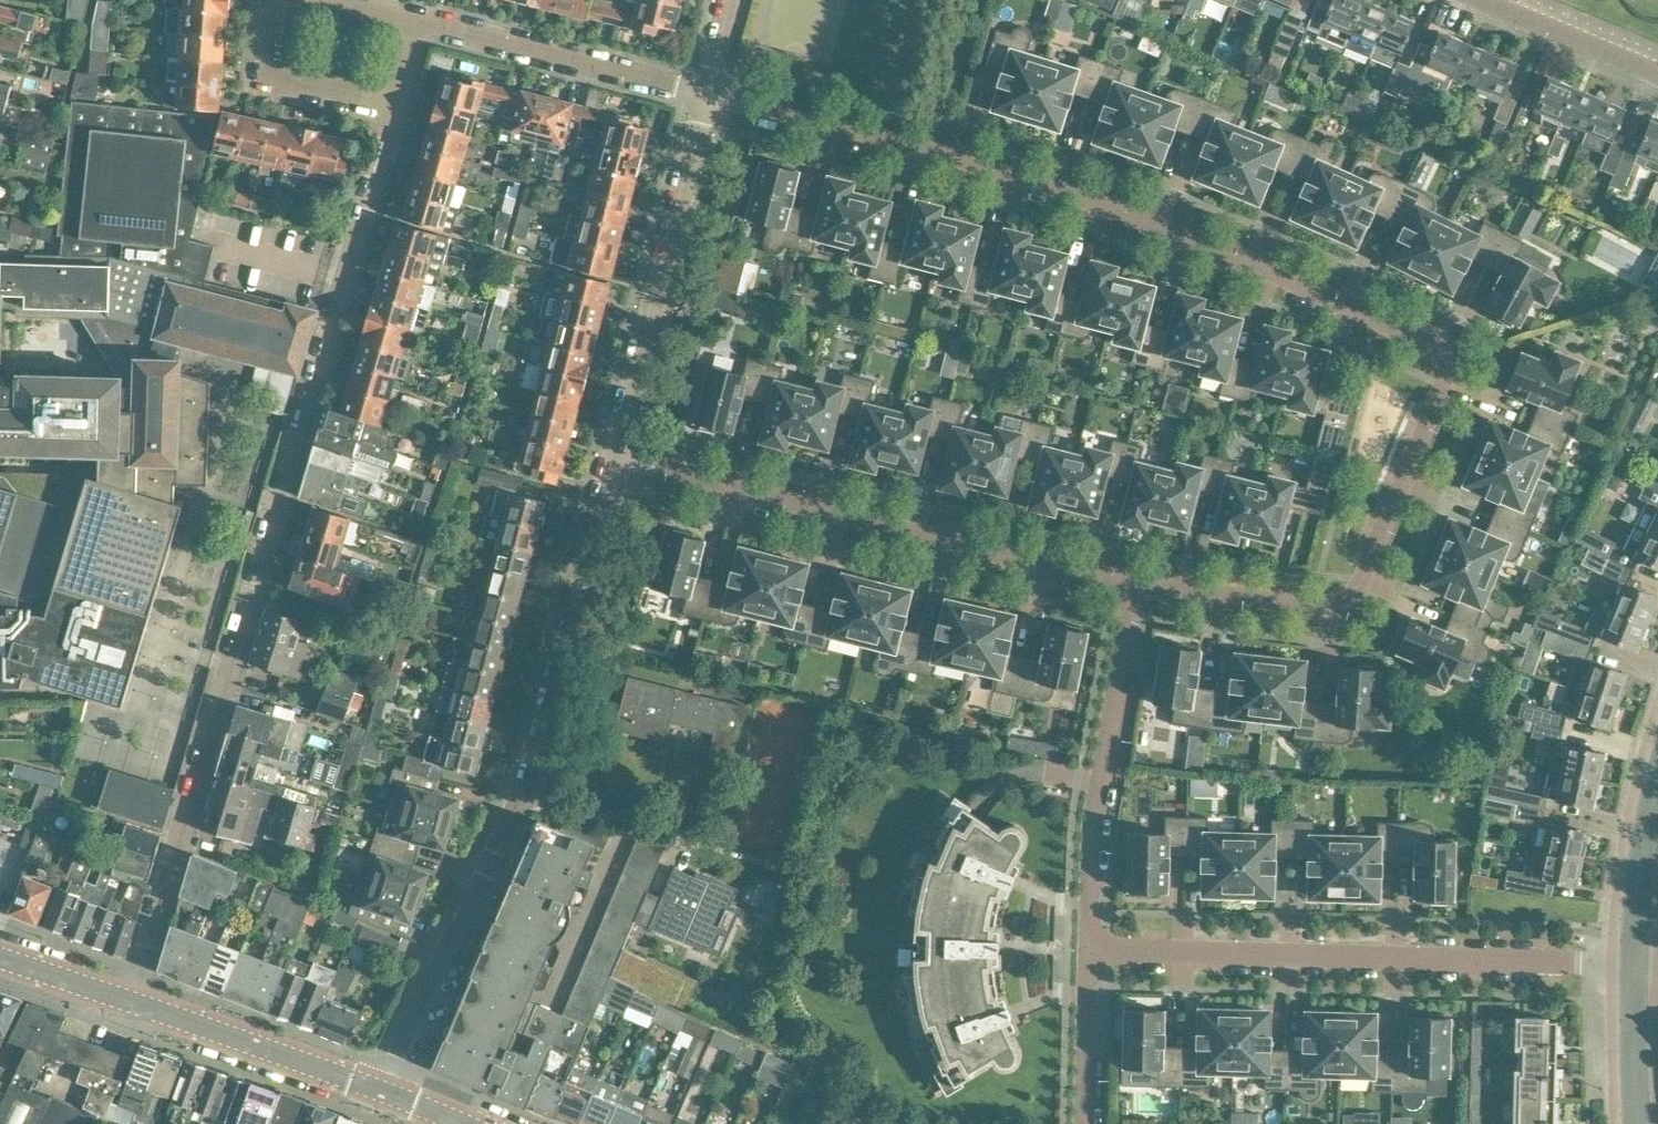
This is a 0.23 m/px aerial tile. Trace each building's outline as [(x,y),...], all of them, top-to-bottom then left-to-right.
[(88,0),(69,0),(66,22),(82,26),(88,0)] [(114,1),(100,0),(99,0),(97,24),(97,25),(108,26),(111,26),(114,1)] [(184,9),(229,13),(229,11),(231,8),(232,2),(231,0),(185,0),(184,9)] [(540,5),(550,8),(552,10),(558,12),(562,10),(563,11),(566,0),(541,0),(540,5)] [(563,11),(565,11),(568,14),(574,15),(577,14),(587,17),(588,15),(603,19),(608,1),(604,0),(566,0),(563,11)] [(679,5),(659,0),(622,0),(621,3),(623,5),(608,1),(603,19),(603,20),(633,27),(632,28),(637,30),(639,33),(646,34),(649,33),(654,35),(657,26),(660,27),(661,26),(673,29),(679,5)] [(1112,15),(1136,25),(1146,1),(1144,0),(1119,0),(1114,11),(1112,15)] [(1176,9),(1184,12),(1189,0),(1180,0),(1176,9)] [(1184,12),(1194,16),(1197,9),(1201,11),(1206,0),(1189,0),(1184,12)] [(1233,6),(1258,16),(1265,0),(1236,0),(1233,6)] [(1291,9),(1290,12),(1304,17),(1311,0),(1310,0),(1270,0),(1291,9)] [(1363,1),(1361,0),(1332,0),(1330,5),(1319,0),(1318,0),(1308,26),(1320,31),(1318,36),(1344,47),(1344,46),(1363,1)] [(1370,57),(1388,11),(1363,1),(1344,46),(1370,57)] [(0,4),(0,20),(10,23),(7,36),(25,40),(29,41),(32,29),(48,33),(52,19),(52,17),(0,4)] [(169,7),(167,31),(169,32),(182,33),(182,34),(223,37),(224,25),(228,26),(229,13),(184,9),(169,7)] [(1399,60),(1415,22),(1388,11),(1370,57),(1395,67),(1385,91),(1398,96),(1400,92),(1407,75),(1411,66),(1399,60)] [(1287,56),(1304,17),(1290,12),(1274,51),(1286,56),(1287,56)] [(106,48),(108,26),(97,25),(97,24),(93,24),(92,47),(92,49),(108,50),(108,48),(106,48)] [(1027,118),(1045,61),(1027,56),(1032,40),(1032,37),(1032,36),(1032,34),(1032,33),(1031,31),(1030,29),(1028,28),(1026,27),(1025,26),(1023,26),(1020,26),(1018,27),(1017,27),(1015,28),(1014,29),(1013,30),(1012,32),(1011,33),(996,29),(985,68),(1002,73),(996,92),(1000,93),(995,109),(1008,113),(1007,116),(1023,121),(1024,118),(1027,118)] [(224,48),(225,42),(223,39),(223,37),(182,34),(182,33),(169,32),(167,56),(169,56),(169,57),(221,61),(222,51),(224,48)] [(1411,66),(1407,75),(1446,91),(1452,75),(1465,43),(1439,32),(1433,46),(1421,41),(1411,66)] [(25,40),(7,36),(0,34),(0,52),(20,57),(25,40)] [(1477,86),(1491,54),(1465,43),(1452,75),(1477,86)] [(106,74),(108,50),(92,49),(90,73),(100,74),(106,74)] [(1067,114),(1073,95),(1089,100),(1102,61),(1080,54),(1074,71),(1045,61),(1027,118),(1029,119),(1028,123),(1044,128),(1045,124),(1058,128),(1063,112),(1067,114)] [(1523,85),(1511,79),(1517,64),(1491,54),(1477,86),(1478,86),(1475,91),(1501,102),(1494,118),(1497,119),(1483,152),(1493,157),(1523,85)] [(222,75),(220,72),(221,61),(169,57),(167,80),(166,80),(166,81),(218,86),(219,84),(221,81),(222,75)] [(1127,152),(1147,96),(1118,85),(1124,69),(1102,61),(1089,100),(1105,105),(1098,124),(1102,125),(1097,141),(1110,145),(1108,149),(1124,154),(1125,151),(1127,152)] [(68,83),(71,72),(53,67),(50,79),(68,83)] [(98,98),(100,74),(90,73),(78,72),(72,96),(98,99),(98,98)] [(504,108),(509,91),(484,84),(484,83),(480,81),(478,79),(472,77),(470,79),(465,77),(464,81),(460,80),(460,82),(446,77),(439,101),(438,100),(437,101),(478,113),(479,110),(502,117),(504,108)] [(1560,120),(1574,88),(1547,77),(1541,92),(1529,87),(1513,125),(1526,131),(1535,109),(1542,113),(1541,122),(1547,126),(1553,128),(1558,129),(1561,120),(1560,120)] [(9,98),(14,99),(18,86),(0,81),(0,96),(9,98)] [(220,97),(221,91),(218,88),(218,86),(166,81),(164,104),(164,106),(216,111),(217,100),(220,97)] [(1586,131),(1599,99),(1574,88),(1560,120),(1561,120),(1586,131)] [(1191,135),(1205,98),(1185,91),(1183,90),(1182,89),(1180,89),(1178,89),(1176,89),(1174,89),(1173,90),(1171,91),(1170,92),(1169,93),(1167,96),(1165,102),(1147,96),(1127,152),(1130,153),(1129,156),(1145,162),(1146,158),(1159,163),(1164,147),(1168,148),(1174,130),(1191,135)] [(509,91),(504,108),(518,112),(522,95),(509,91)] [(537,137),(547,98),(544,98),(543,95),(537,94),(534,95),(523,92),(522,95),(518,112),(513,129),(511,139),(521,142),(522,139),(535,142),(537,137)] [(1449,113),(1456,97),(1445,93),(1439,108),(1449,113)] [(1365,102),(1353,97),(1347,95),(1340,110),(1347,112),(1359,117),(1365,102)] [(0,96),(0,110),(6,112),(9,98),(0,96)] [(61,112),(63,104),(37,98),(35,106),(61,112)] [(577,144),(586,110),(571,106),(572,105),(560,102),(559,99),(553,98),(549,99),(547,98),(537,137),(564,144),(565,141),(577,144)] [(1227,189),(1249,134),(1233,128),(1239,112),(1205,98),(1191,135),(1206,142),(1199,160),(1203,162),(1197,177),(1209,182),(1208,186),(1223,192),(1225,188),(1227,189)] [(1632,132),(1619,126),(1626,110),(1599,99),(1586,131),(1587,131),(1581,143),(1606,152),(1600,168),(1614,174),(1632,132)] [(22,687),(26,671),(30,671),(28,678),(123,707),(133,671),(182,506),(174,504),(175,484),(199,484),(207,485),(211,381),(202,377),(180,371),(181,358),(175,357),(180,339),(298,374),(317,311),(298,306),(205,282),(214,246),(191,240),(201,200),(196,199),(215,120),(72,101),(62,195),(58,236),(110,241),(110,256),(107,256),(27,253),(26,262),(2,261),(1,291),(0,291),(0,360),(3,360),(5,307),(16,308),(16,316),(82,318),(117,375),(17,372),(17,384),(8,383),(0,374),(0,687),(22,687)] [(471,136),(478,113),(437,101),(434,111),(432,113),(430,120),(431,123),(430,124),(471,136)] [(502,117),(500,125),(513,129),(518,112),(504,108),(502,117)] [(647,129),(634,126),(634,125),(630,123),(631,120),(626,119),(624,116),(617,114),(614,116),(609,114),(609,116),(586,110),(577,144),(599,150),(600,144),(641,154),(647,129)] [(238,156),(247,118),(235,116),(234,114),(227,112),(225,113),(221,112),(212,150),(238,156)] [(261,161),(270,123),(268,123),(266,121),(260,119),(256,120),(247,118),(238,156),(261,161)] [(1650,120),(1643,136),(1632,132),(1614,174),(1610,184),(1623,190),(1631,173),(1636,175),(1641,164),(1657,171),(1657,123),(1650,120)] [(54,140),(57,128),(39,122),(36,135),(36,136),(54,141),(54,140)] [(285,167),(294,129),(284,126),(282,124),(275,123),(272,124),(270,123),(261,161),(285,167)] [(1371,123),(1366,136),(1376,140),(1381,127),(1371,123)] [(464,160),(471,136),(430,124),(430,125),(431,125),(431,127),(428,129),(426,135),(428,138),(425,148),(464,160)] [(311,172),(319,134),(320,131),(317,130),(315,128),(309,126),(305,128),(295,125),(294,129),(285,167),(311,172)] [(1291,176),(1306,138),(1282,129),(1281,128),(1279,128),(1277,128),(1275,129),(1273,130),(1271,132),(1270,133),(1269,135),(1266,141),(1249,134),(1227,189),(1230,190),(1228,194),(1244,200),(1245,197),(1258,202),(1264,186),(1268,188),(1275,169),(1291,176)] [(47,173),(54,141),(36,136),(36,135),(29,133),(20,166),(47,173)] [(340,159),(341,156),(339,156),(343,140),(319,134),(311,172),(343,180),(344,175),(346,175),(347,167),(346,165),(347,161),(340,159)] [(1558,156),(1566,138),(1556,134),(1548,152),(1558,156)] [(1325,231),(1349,176),(1332,169),(1340,153),(1340,152),(1340,150),(1340,148),(1340,146),(1340,145),(1338,143),(1337,141),(1335,139),(1333,139),(1331,138),(1329,138),(1328,138),(1325,139),(1324,140),(1323,141),(1321,142),(1320,144),(1320,145),(1306,138),(1291,176),(1306,183),(1298,201),(1302,202),(1295,217),(1307,223),(1306,226),(1321,233),(1323,230),(1325,231)] [(600,144),(599,150),(594,168),(635,179),(636,177),(638,175),(640,169),(639,165),(642,154),(641,154),(600,144)] [(457,183),(464,160),(425,148),(421,159),(419,161),(417,168),(418,170),(418,172),(457,183)] [(505,164),(508,151),(500,149),(496,162),(505,164)] [(513,167),(517,154),(508,151),(505,164),(513,167)] [(792,206),(797,187),(793,186),(797,170),(784,167),(785,163),(769,159),(768,163),(764,162),(755,199),(752,199),(747,215),(750,216),(750,220),(768,224),(764,241),(764,243),(764,244),(764,246),(764,247),(765,248),(765,250),(766,251),(768,252),(770,253),(773,254),(775,254),(777,254),(779,253),(780,252),(782,251),(783,250),(784,249),(784,246),(797,249),(807,210),(792,206)] [(553,177),(556,164),(548,162),(544,175),(553,177)] [(562,180),(565,167),(556,164),(553,177),(562,180)] [(516,200),(523,174),(496,166),(494,175),(517,182),(516,187),(509,185),(506,197),(516,200)] [(634,189),(635,185),(634,181),(634,179),(635,179),(594,168),(588,193),(628,203),(631,192),(634,189)] [(1389,219),(1407,183),(1382,172),(1380,172),(1379,171),(1377,171),(1375,172),(1373,173),(1371,174),(1370,175),(1369,177),(1366,184),(1349,176),(1325,231),(1328,232),(1326,235),(1342,242),(1343,239),(1355,244),(1362,229),(1366,231),(1374,213),(1389,219)] [(451,207),(457,183),(418,172),(417,175),(414,177),(412,183),(413,186),(411,195),(451,207)] [(540,188),(542,179),(529,175),(527,184),(540,188)] [(846,244),(858,196),(849,194),(851,184),(830,179),(821,214),(807,210),(797,249),(813,254),(817,237),(846,244)] [(1650,195),(1657,198),(1657,182),(1655,181),(1654,185),(1650,195)] [(1421,276),(1448,223),(1431,214),(1434,208),(1435,206),(1435,204),(1435,203),(1435,202),(1434,200),(1433,198),(1432,196),(1431,195),(1429,194),(1407,183),(1389,219),(1404,227),(1396,245),(1399,247),(1392,261),(1404,267),(1402,271),(1417,278),(1419,275),(1421,276)] [(228,201),(231,188),(222,186),(218,199),(228,201)] [(231,188),(228,201),(251,208),(253,199),(254,195),(231,188)] [(625,215),(628,203),(588,193),(581,217),(622,228),(622,226),(625,223),(627,217),(625,215)] [(451,207),(411,195),(407,207),(405,208),(403,215),(404,218),(404,219),(452,233),(458,209),(451,207)] [(889,204),(858,196),(846,244),(855,247),(853,256),(873,261),(868,278),(884,282),(894,243),(880,239),(889,204)] [(510,224),(516,200),(506,197),(502,211),(499,210),(497,220),(510,224)] [(274,213),(277,201),(269,198),(266,211),(274,213)] [(529,230),(536,203),(523,200),(516,226),(529,230)] [(283,216),(286,203),(277,201),(274,213),(283,216)] [(935,268),(947,220),(938,218),(940,208),(919,203),(908,246),(894,243),(884,282),(900,286),(906,261),(935,268)] [(1526,204),(1512,229),(1524,236),(1538,210),(1526,204)] [(302,209),(298,224),(312,228),(316,213),(302,209)] [(622,228),(581,217),(570,214),(564,239),(616,252),(618,243),(621,239),(623,233),(622,229),(622,228)] [(54,227),(34,222),(34,221),(14,216),(10,229),(10,231),(14,232),(51,241),(54,227)] [(508,231),(510,224),(497,220),(495,227),(508,231)] [(978,228),(947,220),(935,268),(944,271),(942,280),(962,285),(957,302),(973,306),(983,267),(969,263),(978,228)] [(1486,267),(1504,231),(1484,221),(1476,237),(1448,223),(1421,276),(1424,277),(1422,280),(1437,288),(1439,285),(1451,291),(1458,276),(1462,278),(1471,260),(1486,267)] [(447,253),(451,238),(398,223),(398,225),(394,227),(392,233),(394,238),(391,247),(461,268),(464,257),(447,253)] [(527,237),(529,230),(516,226),(514,234),(527,237)] [(14,232),(10,231),(10,229),(0,227),(0,238),(12,241),(14,232)] [(1023,296),(1035,248),(1026,246),(1028,236),(1007,231),(1002,253),(997,271),(983,267),(973,306),(989,310),(994,289),(1023,296)] [(1552,281),(1550,280),(1543,276),(1545,273),(1517,258),(1525,243),(1504,231),(1486,267),(1501,275),(1491,293),(1495,295),(1487,309),(1499,316),(1497,319),(1512,327),(1514,324),(1517,325),(1533,295),(1541,299),(1543,300),(1545,300),(1547,300),(1549,299),(1551,298),(1552,298),(1553,296),(1554,294),(1555,292),(1555,290),(1555,289),(1555,287),(1554,285),(1553,283),(1552,281)] [(557,237),(550,262),(609,277),(610,276),(612,273),(614,266),(613,262),(616,252),(564,239),(557,237)] [(384,260),(383,266),(384,270),(384,271),(422,282),(427,268),(458,277),(461,268),(391,247),(388,257),(384,260)] [(1057,291),(1066,256),(1035,248),(1023,296),(1032,299),(1030,308),(1049,313),(1045,330),(1061,334),(1071,295),(1057,291)] [(737,295),(746,260),(724,255),(715,289),(737,295)] [(1110,329),(1122,280),(1113,278),(1115,269),(1094,263),(1089,285),(1085,298),(1071,295),(1061,334),(1079,338),(1080,339),(1082,339),(1085,338),(1087,337),(1088,336),(1090,334),(1091,333),(1091,332),(1093,324),(1110,329)] [(511,282),(515,267),(506,264),(502,280),(511,282)] [(607,287),(608,283),(608,282),(556,269),(550,292),(562,295),(561,297),(602,307),(604,299),(608,296),(609,290),(607,287)] [(380,286),(377,295),(418,307),(418,305),(430,309),(437,287),(422,282),(384,271),(384,273),(380,275),(378,281),(380,286)] [(1144,323),(1153,288),(1122,280),(1110,329),(1119,331),(1117,340),(1136,345),(1132,362),(1148,366),(1158,327),(1144,323)] [(505,307),(507,308),(511,291),(499,288),(495,304),(505,307)] [(547,291),(540,317),(555,321),(596,331),(596,330),(600,327),(601,321),(599,318),(602,307),(561,297),(562,295),(550,292),(547,291)] [(424,333),(430,309),(418,305),(418,307),(377,295),(375,302),(372,301),(367,317),(422,333),(422,332),(424,333)] [(1197,361),(1209,313),(1200,310),(1202,301),(1181,296),(1172,331),(1158,327),(1148,366),(1163,370),(1168,353),(1197,361)] [(1649,300),(1641,320),(1657,327),(1657,303),(1649,300)] [(467,312),(465,320),(482,325),(485,317),(467,312)] [(1230,356),(1234,342),(1240,321),(1209,313),(1197,361),(1206,363),(1204,373),(1223,378),(1219,394),(1235,398),(1245,359),(1230,356)] [(418,346),(422,333),(367,317),(363,333),(366,334),(363,341),(404,353),(415,356),(415,357),(433,362),(436,352),(418,346)] [(555,321),(550,342),(549,344),(590,354),(592,346),(596,343),(597,336),(595,333),(596,331),(555,321)] [(523,325),(520,334),(534,338),(539,339),(542,330),(523,325)] [(1283,393),(1296,345),(1287,343),(1289,333),(1268,328),(1259,363),(1245,359),(1235,398),(1250,402),(1254,386),(1283,393)] [(549,344),(550,342),(539,339),(534,338),(531,340),(527,356),(529,359),(528,362),(544,366),(543,368),(587,379),(591,363),(588,362),(590,354),(549,344)] [(357,353),(355,359),(357,363),(357,365),(397,377),(408,380),(415,357),(404,353),(363,341),(361,351),(357,353)] [(462,341),(461,345),(475,350),(476,345),(462,341)] [(1326,353),(1296,345),(1283,393),(1293,395),(1290,405),(1325,414),(1316,451),(1336,456),(1337,453),(1341,454),(1355,398),(1317,388),(1326,353)] [(1572,376),(1575,369),(1575,367),(1576,366),(1576,365),(1575,363),(1575,362),(1574,360),(1573,359),(1573,358),(1571,357),(1570,355),(1568,355),(1566,354),(1563,355),(1560,355),(1558,357),(1557,358),(1556,360),(1552,368),(1521,355),(1519,358),(1516,357),(1509,372),(1513,374),(1508,386),(1523,392),(1521,396),(1540,404),(1533,419),(1570,434),(1579,414),(1563,408),(1575,378),(1572,376)] [(743,398),(758,402),(768,363),(747,358),(743,374),(712,366),(711,370),(707,369),(703,385),(707,386),(697,424),(701,425),(700,428),(716,433),(717,429),(730,432),(736,410),(739,411),(743,398)] [(583,394),(587,379),(543,368),(544,366),(528,362),(523,383),(538,387),(537,391),(578,401),(580,394),(583,394)] [(796,439),(808,391),(779,383),(784,367),(768,363),(758,402),(772,406),(763,441),(784,446),(787,437),(796,439)] [(390,400),(397,377),(357,365),(356,367),(352,369),(351,374),(352,379),(350,388),(390,400)] [(836,412),(850,416),(860,376),(844,372),(840,389),(820,384),(818,393),(808,391),(796,439),(827,447),(836,412)] [(885,462),(898,414),(869,406),(875,380),(860,376),(850,416),(864,419),(853,464),(874,469),(876,460),(885,462)] [(463,396),(466,385),(451,381),(447,392),(463,396)] [(383,425),(390,400),(350,388),(346,399),(343,401),(341,407),(343,411),(343,412),(383,425)] [(575,411),(578,401),(537,391),(531,414),(572,425),(572,424),(576,421),(578,414),(575,411)] [(1096,392),(1094,401),(1099,402),(1103,400),(1104,394),(1096,392)] [(404,393),(401,403),(419,409),(422,398),(404,393)] [(925,435),(939,438),(949,399),(933,395),(929,412),(910,407),(907,416),(898,414),(885,462),(916,470),(925,435)] [(975,485),(987,437),(958,429),(965,403),(949,399),(939,438),(953,442),(942,487),(963,492),(965,483),(975,485)] [(417,418),(419,409),(401,403),(398,413),(417,418)] [(383,425),(343,412),(326,407),(321,424),(398,450),(398,451),(400,451),(404,439),(387,434),(389,428),(383,426),(383,425)] [(571,427),(572,425),(531,414),(528,426),(498,419),(496,428),(491,427),(491,429),(566,448),(568,439),(572,436),(574,430),(571,427)] [(1014,458),(1028,461),(1038,422),(1023,418),(1018,435),(999,430),(996,439),(987,437),(975,485),(1005,493),(1014,458)] [(1562,454),(1570,434),(1533,419),(1527,434),(1509,426),(1507,430),(1492,423),(1487,436),(1483,434),(1477,450),(1480,451),(1479,454),(1534,477),(1546,447),(1562,454)] [(1065,505),(1077,457),(1048,449),(1054,426),(1038,422),(1028,461),(1043,465),(1032,507),(1053,512),(1055,503),(1065,505)] [(398,450),(321,424),(316,442),(385,465),(392,468),(398,451),(398,450)] [(563,459),(566,448),(491,429),(489,438),(521,445),(514,470),(557,484),(560,471),(564,468),(566,462),(563,459)] [(1104,478),(1117,481),(1127,442),(1113,438),(1108,455),(1089,450),(1086,459),(1077,457),(1065,505),(1095,513),(1104,478)] [(316,442),(310,459),(369,479),(379,482),(385,465),(316,442)] [(1156,520),(1168,472),(1139,464),(1144,446),(1127,442),(1117,481),(1132,485),(1123,522),(1144,527),(1146,518),(1156,520)] [(453,448),(440,444),(436,455),(449,459),(453,448)] [(1325,516),(1339,460),(1336,459),(1336,456),(1316,451),(1306,487),(1272,478),(1269,488),(1260,485),(1248,534),(1278,541),(1287,506),(1325,516)] [(1195,493),(1211,497),(1220,457),(1204,453),(1200,470),(1180,465),(1178,474),(1168,472),(1156,520),(1186,528),(1195,493)] [(1534,477),(1479,454),(1478,456),(1475,455),(1468,470),(1472,472),(1467,484),(1482,491),(1480,494),(1499,502),(1492,517),(1529,532),(1538,512),(1522,506),(1534,477)] [(1248,534),(1260,485),(1231,478),(1235,461),(1220,457),(1211,497),(1224,500),(1215,535),(1236,541),(1238,531),(1248,534)] [(367,485),(369,479),(310,459),(305,478),(357,495),(360,485),(362,485),(367,485)] [(515,494),(520,477),(520,476),(482,466),(478,482),(499,487),(492,514),(504,517),(504,518),(539,527),(540,524),(542,524),(545,514),(543,513),(546,502),(515,494)] [(1657,473),(1652,471),(1645,485),(1657,491),(1657,471),(1657,473)] [(357,495),(305,478),(300,496),(362,517),(368,498),(358,495),(357,495)] [(432,497),(437,484),(429,481),(424,494),(432,497)] [(1645,485),(1639,497),(1648,501),(1635,526),(1657,537),(1657,491),(1645,485)] [(444,528),(450,504),(441,502),(434,526),(444,528)] [(345,543),(352,518),(315,506),(311,518),(309,520),(307,526),(308,528),(308,531),(345,543)] [(410,512),(404,530),(418,535),(424,518),(410,512)] [(1520,555),(1529,532),(1492,517),(1486,532),(1468,524),(1466,528),(1451,521),(1446,534),(1442,532),(1436,548),(1440,549),(1439,552),(1493,575),(1500,558),(1507,560),(1509,561),(1511,561),(1513,561),(1515,560),(1517,559),(1518,558),(1519,556),(1520,555)] [(532,552),(539,527),(504,518),(497,543),(532,552)] [(402,546),(405,537),(364,522),(360,530),(373,535),(373,536),(402,546)] [(1635,526),(1624,549),(1616,544),(1609,557),(1608,558),(1634,571),(1640,559),(1657,568),(1657,537),(1635,526)] [(682,613),(703,619),(713,580),(697,576),(702,556),(698,555),(702,539),(689,536),(690,532),(674,528),(673,532),(669,531),(660,568),(656,568),(652,584),(656,585),(655,589),(686,597),(682,613)] [(304,545),(300,556),(376,578),(379,566),(353,558),(352,562),(340,558),(345,543),(308,531),(307,534),(304,535),(302,542),(304,545)] [(442,537),(432,534),(427,550),(437,553),(442,537)] [(530,562),(532,552),(497,543),(491,567),(526,577),(527,573),(529,574),(532,563),(530,562)] [(1627,584),(1634,571),(1608,558),(1609,557),(1589,547),(1581,563),(1619,581),(1615,591),(1617,592),(1611,607),(1647,622),(1657,596),(1627,584)] [(759,615),(774,558),(771,557),(772,553),(756,549),(755,553),(742,550),(737,566),(734,565),(729,584),(713,580),(703,619),(726,624),(728,625),(729,625),(732,624),(734,623),(736,622),(737,620),(738,619),(739,617),(741,611),(759,615)] [(430,576),(437,553),(427,550),(420,574),(430,576)] [(1493,575),(1439,552),(1438,554),(1434,553),(1427,568),(1431,570),(1426,583),(1447,592),(1446,595),(1458,600),(1452,615),(1488,631),(1494,618),(1496,619),(1498,619),(1500,619),(1502,618),(1504,617),(1506,616),(1507,614),(1508,612),(1508,611),(1508,609),(1508,607),(1508,606),(1508,605),(1507,603),(1506,602),(1505,601),(1504,600),(1502,598),(1487,592),(1493,575)] [(776,558),(774,558),(759,615),(789,623),(785,640),(806,645),(816,606),(800,602),(805,583),(801,582),(806,566),(792,563),(793,559),(777,555),(776,558)] [(376,578),(300,556),(295,572),(293,572),(290,582),(292,583),(291,587),(353,608),(363,577),(375,581),(376,578)] [(519,601),(526,577),(491,567),(485,592),(519,601)] [(862,642),(877,584),(874,583),(875,580),(859,575),(858,579),(845,576),(840,592),(837,591),(832,610),(816,606),(806,645),(827,650),(831,634),(862,642)] [(879,585),(877,584),(862,642),(879,646),(875,663),(875,665),(875,666),(875,668),(875,669),(876,670),(876,672),(877,673),(879,675),(882,676),(884,677),(887,677),(888,676),(890,676),(892,675),(893,674),(894,672),(895,672),(895,670),(896,669),(896,668),(910,671),(920,632),(903,628),(908,609),(905,608),(909,592),(895,589),(896,585),(880,581),(879,585)] [(427,585),(417,583),(413,598),(423,601),(427,585)] [(516,612),(519,601),(485,592),(479,615),(478,617),(513,626),(514,622),(516,623),(519,612),(516,612)] [(967,667),(980,609),(978,609),(978,605),(962,601),(961,605),(948,602),(944,618),(941,617),(936,636),(920,632),(910,671),(932,677),(936,660),(967,667)] [(1636,647),(1647,622),(1611,607),(1611,608),(1595,601),(1585,628),(1563,620),(1558,615),(1540,608),(1533,626),(1547,631),(1547,630),(1593,647),(1598,633),(1636,647)] [(983,610),(980,609),(967,667),(998,674),(994,691),(1016,696),(1025,656),(1008,653),(1013,634),(1009,633),(1013,617),(999,614),(1000,610),(984,606),(983,610)] [(304,621),(266,609),(258,636),(296,647),(295,650),(314,655),(317,645),(299,640),(304,621)] [(506,650),(513,626),(478,617),(479,615),(467,612),(461,637),(506,650)] [(418,616),(408,613),(405,624),(414,626),(416,626),(418,616)] [(1484,643),(1488,631),(1452,615),(1445,630),(1427,622),(1425,626),(1410,620),(1405,632),(1402,631),(1395,646),(1399,648),(1397,651),(1429,664),(1426,671),(1425,673),(1425,674),(1425,676),(1425,677),(1426,679),(1427,681),(1428,682),(1429,683),(1430,684),(1432,685),(1434,686),(1435,686),(1437,686),(1439,685),(1441,685),(1443,683),(1444,682),(1445,680),(1449,672),(1452,674),(1460,656),(1475,663),(1477,663),(1480,663),(1482,663),(1485,662),(1487,660),(1489,658),(1489,657),(1490,655),(1490,653),(1490,652),(1490,650),(1489,648),(1488,646),(1486,644),(1485,643),(1484,643)] [(407,650),(414,626),(405,624),(398,648),(407,650)] [(1041,660),(1025,656),(1016,696),(1041,701),(1043,701),(1046,701),(1048,700),(1050,698),(1051,697),(1052,695),(1053,694),(1053,693),(1055,686),(1074,690),(1074,686),(1078,687),(1081,670),(1078,670),(1085,632),(1082,631),(1083,627),(1066,624),(1065,628),(1052,625),(1049,641),(1045,640),(1041,660)] [(1588,661),(1593,647),(1547,630),(1547,631),(1542,645),(1577,657),(1568,685),(1618,701),(1627,674),(1588,661)] [(307,679),(314,655),(295,650),(296,647),(258,636),(250,662),(307,679)] [(503,660),(506,650),(461,637),(456,636),(454,644),(455,648),(453,660),(453,662),(500,675),(501,671),(503,672),(506,661),(503,660)] [(352,637),(346,656),(386,668),(391,649),(352,637)] [(1195,673),(1198,650),(1185,648),(1186,644),(1169,642),(1168,646),(1165,645),(1159,683),(1155,683),(1153,699),(1156,700),(1156,704),(1174,707),(1171,724),(1208,729),(1213,689),(1196,687),(1199,674),(1195,673)] [(400,675),(407,650),(398,648),(391,672),(400,675)] [(1264,718),(1271,659),(1268,659),(1268,655),(1252,653),(1251,657),(1238,656),(1236,672),(1232,671),(1230,691),(1213,689),(1208,729),(1244,733),(1246,716),(1264,718)] [(1303,700),(1306,680),(1302,679),(1304,663),(1290,662),(1291,658),(1274,656),(1273,660),(1271,659),(1264,718),(1295,722),(1293,739),(1316,742),(1320,701),(1303,700)] [(453,662),(453,660),(449,659),(442,686),(494,700),(500,675),(453,662)] [(1357,668),(1343,667),(1342,690),(1338,690),(1337,703),(1320,701),(1316,742),(1342,744),(1343,743),(1345,743),(1347,742),(1349,741),(1351,739),(1352,738),(1352,736),(1353,735),(1353,727),(1373,729),(1373,725),(1381,725),(1383,725),(1385,725),(1387,724),(1388,723),(1390,721),(1391,719),(1392,717),(1392,716),(1392,714),(1392,712),(1391,711),(1390,709),(1390,708),(1389,707),(1387,706),(1386,705),(1384,705),(1382,704),(1374,704),(1377,669),(1374,669),(1374,665),(1357,664),(1357,668)] [(328,682),(317,711),(344,721),(350,706),(359,709),(364,694),(355,691),(360,677),(341,670),(335,685),(328,682)] [(393,699),(400,675),(391,672),(383,697),(393,699)] [(631,677),(617,731),(666,744),(671,722),(714,733),(709,754),(728,760),(742,706),(631,677)] [(758,693),(726,685),(724,694),(755,702),(758,693)] [(1609,729),(1618,701),(1568,685),(1563,702),(1553,699),(1550,708),(1523,701),(1519,716),(1526,718),(1526,719),(1563,729),(1567,715),(1609,729)] [(494,700),(442,686),(436,711),(453,715),(487,724),(488,722),(490,722),(493,713),(490,712),(494,700)] [(267,714),(237,705),(230,731),(268,743),(269,739),(278,741),(278,739),(286,741),(297,705),(272,696),(267,714)] [(73,697),(72,719),(83,719),(89,697),(73,697)] [(385,707),(376,704),(371,719),(381,722),(385,707)] [(481,749),(487,724),(453,715),(436,711),(430,735),(446,740),(481,749)] [(379,732),(381,722),(371,719),(368,729),(379,732)] [(1559,743),(1563,729),(1526,719),(1524,728),(1533,731),(1532,736),(1559,743)] [(355,769),(359,757),(368,729),(354,724),(341,765),(355,769)] [(285,746),(286,741),(278,739),(278,741),(269,739),(268,743),(230,731),(223,754),(258,765),(262,752),(286,759),(290,748),(285,746)] [(477,761),(481,749),(446,740),(430,735),(424,758),(424,760),(432,763),(474,774),(475,771),(478,771),(480,762),(477,761)] [(1555,744),(1550,769),(1552,770),(1561,772),(1561,773),(1598,781),(1599,778),(1601,778),(1603,766),(1601,766),(1604,754),(1555,744)] [(1036,745),(1034,755),(1056,759),(1058,748),(1036,745)] [(407,753),(403,768),(402,770),(424,775),(429,776),(432,763),(424,760),(424,758),(407,753)] [(255,776),(258,765),(223,754),(216,776),(251,787),(251,786),(280,794),(280,796),(315,807),(316,806),(318,796),(255,776)] [(13,776),(40,782),(52,786),(58,787),(62,774),(17,762),(13,776)] [(348,790),(355,769),(341,765),(334,786),(348,790)] [(455,810),(458,799),(420,789),(424,775),(402,770),(397,768),(393,784),(399,786),(393,809),(455,825),(459,811),(455,810)] [(1600,784),(1598,783),(1598,781),(1561,773),(1561,772),(1552,770),(1550,769),(1544,795),(1489,784),(1485,798),(1516,804),(1544,810),(1547,798),(1592,808),(1595,795),(1597,796),(1600,784)] [(164,828),(175,789),(110,770),(99,808),(164,828)] [(245,806),(251,787),(216,776),(200,829),(239,840),(248,807),(245,806)] [(40,782),(30,817),(41,820),(52,786),(40,782)] [(962,805),(943,793),(932,811),(922,830),(914,850),(907,870),(901,891),(898,912),(895,933),(895,955),(896,976),(899,997),(903,1018),(909,1039),(916,1059),(925,1079),(935,1097),(955,1086),(962,1082),(992,1064),(1020,1048),(1012,1032),(1011,1030),(1005,1016),(1000,999),(996,981),(994,964),(994,963),(993,946),(995,930),(995,929),(998,912),(998,911),(1002,894),(1008,878),(1015,864),(1016,862),(1025,847),(999,829),(975,814),(970,810),(962,805)] [(306,846),(317,808),(318,806),(316,806),(315,807),(280,796),(268,835),(306,846)] [(1587,844),(1585,844),(1587,832),(1541,823),(1544,810),(1516,804),(1514,817),(1536,821),(1530,848),(1545,851),(1582,859),(1582,856),(1584,856),(1587,844)] [(19,829),(23,815),(0,808),(0,823),(19,829)] [(451,838),(455,825),(393,809),(386,832),(380,830),(375,844),(403,851),(406,838),(445,848),(447,837),(451,838)] [(1186,857),(1187,816),(1165,816),(1165,833),(1133,832),(1133,836),(1129,836),(1128,853),(1132,853),(1131,892),(1134,892),(1134,895),(1151,896),(1151,892),(1165,892),(1165,876),(1169,876),(1170,856),(1186,857)] [(1238,894),(1240,835),(1208,834),(1209,817),(1187,816),(1186,857),(1202,857),(1202,877),(1206,877),(1205,894),(1219,894),(1219,898),(1235,898),(1235,894),(1238,894)] [(1292,859),(1293,819),(1272,819),(1271,836),(1240,835),(1238,894),(1241,894),(1241,898),(1257,899),(1258,895),(1271,895),(1272,879),(1276,879),(1276,859),(1292,859)] [(1344,897),(1346,838),(1314,837),(1315,820),(1293,819),(1292,859),(1308,860),(1308,880),(1312,880),(1311,896),(1325,897),(1325,901),(1342,901),(1342,897),(1344,897)] [(518,883),(510,903),(555,922),(560,911),(568,915),(577,913),(580,907),(564,901),(573,880),(589,886),(595,871),(580,864),(583,858),(589,860),(595,846),(604,850),(611,833),(577,825),(564,822),(561,830),(538,820),(513,881),(518,883)] [(1399,862),(1402,822),(1380,822),(1380,839),(1346,838),(1344,897),(1347,897),(1347,901),(1364,902),(1364,898),(1377,898),(1378,882),(1382,882),(1382,862),(1399,862)] [(1434,840),(1434,834),(1434,832),(1433,830),(1433,829),(1432,827),(1431,826),(1430,825),(1428,824),(1427,823),(1424,823),(1402,822),(1399,862),(1415,863),(1414,883),(1418,883),(1418,899),(1431,900),(1431,903),(1448,904),(1448,900),(1451,900),(1452,861),(1456,862),(1457,845),(1453,845),(1453,841),(1434,840)] [(155,857),(161,836),(126,825),(123,833),(110,829),(106,841),(123,846),(122,847),(155,857)] [(54,838),(40,832),(39,831),(34,844),(30,854),(45,861),(54,838)] [(638,837),(632,850),(660,862),(667,843),(638,837)] [(399,864),(403,851),(375,844),(363,878),(423,899),(428,885),(424,884),(428,873),(399,864)] [(65,934),(87,879),(97,851),(80,845),(67,878),(71,880),(67,889),(61,886),(45,926),(65,934)] [(150,875),(155,857),(122,847),(116,862),(115,862),(113,873),(122,876),(131,880),(135,869),(150,875)] [(1509,871),(1506,887),(1550,896),(1553,881),(1576,886),(1579,874),(1581,874),(1583,862),(1581,861),(1582,859),(1545,851),(1530,848),(1528,847),(1523,873),(1509,871)] [(660,862),(632,850),(627,863),(654,874),(660,862)] [(247,876),(193,854),(185,881),(216,893),(227,898),(235,878),(245,882),(247,876)] [(85,942),(113,873),(115,862),(109,859),(105,868),(103,867),(97,883),(87,879),(65,934),(85,942)] [(654,874),(627,863),(622,875),(649,887),(654,874)] [(674,868),(661,899),(649,927),(683,941),(685,936),(712,947),(713,946),(703,942),(708,930),(711,931),(712,929),(713,929),(724,903),(730,905),(737,889),(709,877),(707,882),(674,868)] [(145,889),(150,875),(135,869),(131,880),(130,883),(145,889)] [(119,912),(118,911),(109,908),(122,876),(113,873),(85,942),(103,949),(119,912)] [(27,874),(11,913),(23,918),(25,921),(31,924),(34,922),(37,923),(52,884),(27,874)] [(649,887),(622,875),(616,888),(644,899),(649,887)] [(418,912),(423,899),(363,878),(351,914),(358,917),(377,925),(382,912),(411,922),(415,911),(418,912)] [(264,910),(275,886),(260,880),(249,904),(264,910)] [(211,907),(216,893),(185,881),(178,904),(192,910),(195,901),(208,906),(211,907)] [(275,886),(264,910),(280,917),(275,929),(284,933),(297,938),(305,921),(313,901),(313,900),(291,891),(291,892),(275,886)] [(644,899),(616,888),(611,901),(638,912),(644,899)] [(126,958),(141,903),(124,896),(118,911),(119,912),(103,949),(126,958)] [(237,897),(231,914),(237,917),(237,916),(243,918),(250,902),(237,897)] [(203,919),(208,906),(195,901),(192,910),(194,910),(186,931),(172,926),(158,971),(180,979),(197,936),(203,919)] [(322,905),(313,901),(305,921),(314,925),(322,905)] [(633,925),(638,912),(611,901),(606,913),(633,925)] [(541,1072),(566,1015),(563,1014),(537,1003),(531,1018),(517,1012),(528,987),(536,990),(545,989),(554,968),(539,961),(555,922),(510,903),(503,919),(498,917),(435,1066),(527,1105),(541,1072)] [(336,907),(331,919),(354,928),(358,917),(351,914),(336,907)] [(633,925),(606,913),(600,926),(627,937),(633,925)] [(356,939),(387,952),(394,955),(400,941),(363,925),(356,939)] [(627,937),(600,926),(595,939),(622,950),(624,946),(627,937)] [(290,958),(289,957),(283,955),(280,964),(274,961),(284,933),(275,929),(264,958),(246,1004),(262,1010),(268,1013),(290,958)] [(223,996),(241,949),(226,943),(229,935),(224,933),(221,941),(220,941),(202,987),(223,996)] [(202,987),(218,944),(197,936),(180,979),(202,987)] [(622,950),(595,939),(590,951),(617,963),(622,950)] [(246,1004),(264,958),(247,951),(251,943),(246,941),(242,950),(241,949),(223,996),(246,1004)] [(650,957),(624,946),(622,950),(617,963),(611,975),(637,987),(650,957)] [(611,975),(617,963),(590,951),(584,964),(611,975)] [(291,1022),(314,965),(317,955),(312,952),(308,962),(290,955),(289,957),(290,958),(268,1013),(291,1022)] [(611,975),(584,964),(579,977),(606,988),(611,975)] [(314,965),(291,1022),(313,1032),(336,973),(314,965)] [(350,1046),(363,1011),(333,998),(337,986),(349,991),(356,972),(339,965),(336,973),(313,1032),(322,1035),(350,1046)] [(648,972),(641,989),(678,1006),(690,981),(662,969),(659,977),(648,972)] [(611,975),(606,988),(601,1000),(626,1011),(629,1005),(634,992),(637,987),(611,975)] [(606,988),(579,977),(574,989),(601,1001),(601,1000),(606,988)] [(601,1001),(574,989),(568,1002),(595,1013),(601,1001)] [(23,999),(1,991),(0,994),(0,1046),(23,999)] [(634,992),(629,1005),(656,1016),(661,1004),(634,992)] [(50,1097),(31,1089),(49,1054),(66,1060),(67,1058),(83,1064),(92,1042),(77,1037),(61,1031),(67,1015),(29,1001),(0,1059),(0,1123),(37,1123),(50,1097)] [(590,1026),(595,1013),(568,1002),(563,1014),(566,1015),(590,1026)] [(686,1016),(661,1004),(656,1016),(654,1020),(679,1033),(681,1028),(686,1016)] [(1158,1086),(1180,1087),(1181,1047),(1165,1046),(1165,1026),(1161,1026),(1162,1010),(1148,1009),(1148,1006),(1131,1005),(1131,1009),(1128,1009),(1127,1048),(1123,1047),(1123,1064),(1127,1064),(1126,1068),(1159,1069),(1158,1086)] [(1233,1071),(1235,1012),(1232,1012),(1232,1008),(1216,1007),(1215,1011),(1202,1011),(1202,1027),(1198,1027),(1197,1047),(1181,1047),(1180,1087),(1204,1088),(1205,1088),(1207,1087),(1209,1086),(1211,1085),(1212,1083),(1214,1082),(1214,1080),(1215,1078),(1215,1071),(1233,1071)] [(1286,1090),(1287,1049),(1271,1049),(1272,1029),(1268,1029),(1268,1013),(1254,1012),(1255,1008),(1238,1008),(1238,1012),(1235,1012),(1233,1071),(1265,1072),(1265,1089),(1286,1090)] [(1340,1074),(1341,1015),(1339,1014),(1339,1011),(1322,1010),(1322,1014),(1308,1014),(1308,1030),(1304,1030),(1303,1050),(1287,1049),(1286,1090),(1300,1090),(1299,1091),(1300,1093),(1300,1094),(1300,1095),(1302,1097),(1302,1098),(1304,1099),(1306,1101),(1308,1101),(1311,1101),(1313,1101),(1315,1100),(1316,1099),(1318,1098),(1319,1096),(1320,1094),(1321,1092),(1321,1074),(1340,1074)] [(1344,1015),(1341,1015),(1340,1074),(1371,1075),(1371,1092),(1392,1093),(1394,1052),(1377,1052),(1378,1032),(1374,1032),(1374,1015),(1361,1015),(1361,1011),(1344,1011),(1344,1015)] [(1410,1053),(1394,1052),(1392,1093),(1428,1094),(1428,1077),(1447,1077),(1447,1073),(1451,1073),(1451,1056),(1447,1056),(1448,1017),(1445,1017),(1445,1013),(1428,1013),(1428,1017),(1415,1017),(1414,1033),(1410,1033),(1410,1053)] [(552,1115),(574,1066),(590,1026),(566,1015),(541,1072),(527,1105),(552,1115)] [(711,1027),(686,1016),(681,1028),(694,1034),(686,1054),(697,1059),(711,1027)] [(1520,1020),(1519,1059),(1556,1060),(1557,1042),(1561,1042),(1561,1025),(1557,1025),(1558,1021),(1541,1020),(1541,1017),(1524,1016),(1524,1020),(1520,1020)] [(83,1064),(77,1081),(78,1081),(91,1086),(84,1106),(89,1109),(88,1111),(104,1119),(132,1057),(92,1042),(83,1064)] [(140,1112),(163,1050),(142,1042),(119,1105),(137,1111),(140,1112)] [(170,1095),(184,1058),(163,1050),(140,1112),(137,1111),(134,1118),(149,1123),(161,1092),(170,1095)] [(793,1062),(767,1051),(762,1064),(788,1075),(793,1062)] [(209,1067),(188,1059),(170,1105),(171,1106),(175,1107),(172,1118),(169,1123),(189,1123),(194,1108),(209,1067)] [(1556,1078),(1556,1060),(1519,1059),(1518,1098),(1555,1099),(1555,1096),(1559,1096),(1560,1078),(1556,1078)] [(599,1076),(574,1066),(552,1115),(573,1123),(578,1123),(599,1076)] [(230,1075),(209,1067),(194,1108),(204,1112),(200,1123),(213,1123),(215,1116),(230,1075)] [(817,1083),(821,1072),(809,1067),(804,1078),(817,1083)] [(253,1083),(230,1075),(215,1116),(213,1123),(238,1123),(253,1083)] [(624,1087),(599,1076),(578,1123),(608,1123),(624,1087)] [(281,1093),(277,1092),(253,1083),(238,1123),(270,1123),(281,1093)] [(624,1087),(608,1123),(639,1123),(648,1102),(650,1097),(624,1087)] [(307,1102),(281,1093),(270,1123),(299,1123),(307,1102)] [(37,1123),(102,1123),(104,1119),(88,1111),(52,1095),(50,1097),(37,1123)] [(1555,1099),(1518,1098),(1517,1123),(1555,1123),(1555,1119),(1559,1119),(1559,1102),(1555,1102),(1555,1099)] [(337,1113),(307,1102),(299,1123),(332,1123),(337,1113)] [(675,1113),(648,1102),(639,1123),(670,1123),(671,1123),(675,1113)] [(365,1123),(337,1113),(332,1123),(364,1123),(365,1123)] [(679,1114),(675,1123),(701,1123),(679,1114)] [(816,1120),(803,1114),(798,1123),(814,1123),(816,1120)] [(855,1121),(842,1114),(838,1121),(844,1123),(853,1123),(855,1121)]
